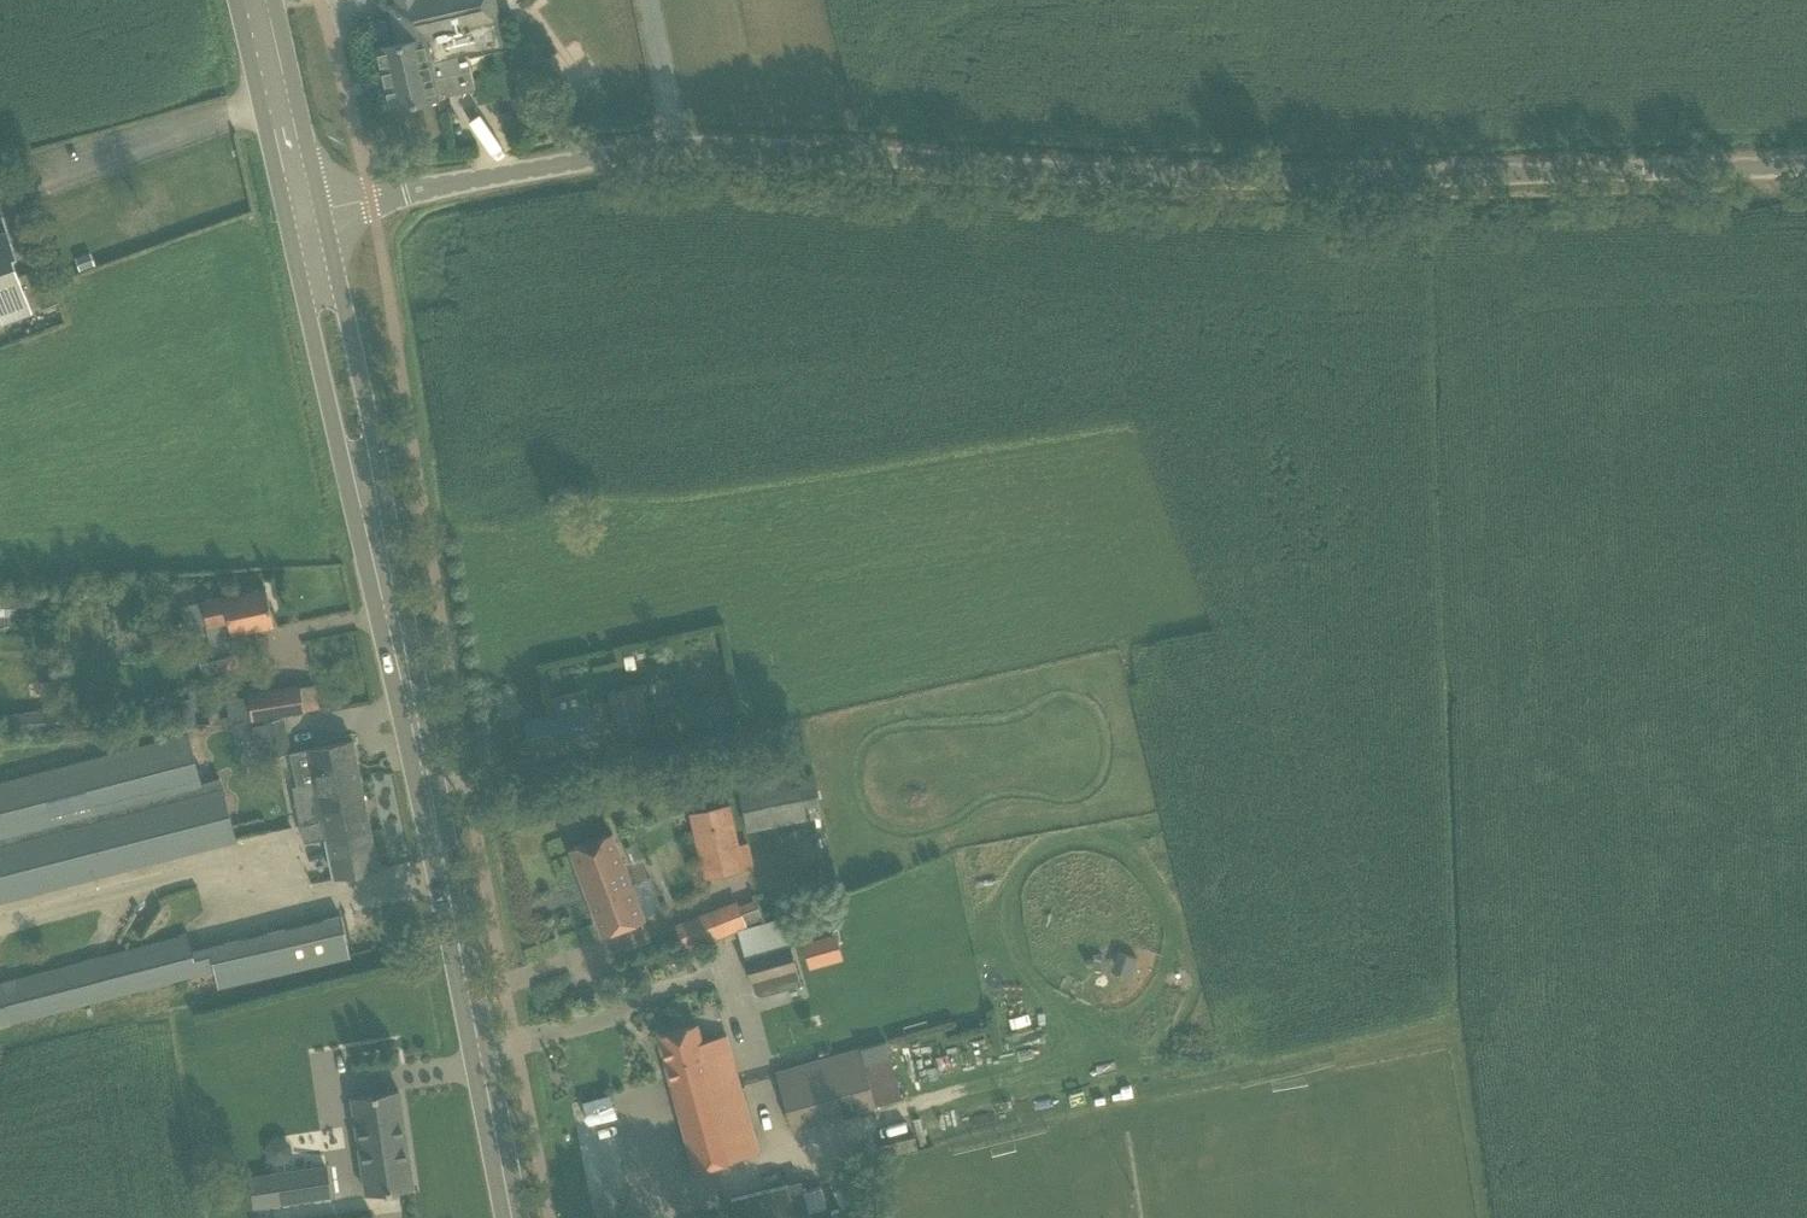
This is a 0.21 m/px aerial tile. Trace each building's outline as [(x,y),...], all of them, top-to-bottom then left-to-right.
[(377,47),(384,77),(386,87),(391,108),(437,97),(436,94),(474,85),(467,53),(505,45),(499,21),(495,0),(397,0),(398,3),(390,5),(399,43),(377,47)] [(31,312),(11,257),(16,255),(1,216),(0,217),(0,323),(31,312)] [(91,252),(76,257),(81,271),(96,265),(91,252)] [(208,626),(211,642),(233,638),(232,633),(274,624),(266,588),(205,601),(210,625),(208,626)] [(228,657),(216,659),(220,675),(235,671),(231,656),(228,657)] [(559,668),(548,671),(550,680),(561,677),(559,668)] [(607,691),(619,741),(651,733),(639,684),(607,691)] [(249,696),(227,699),(231,722),(288,714),(284,686),(248,691),(249,696)] [(193,697),(177,698),(180,727),(196,725),(193,697)] [(546,746),(548,756),(598,744),(591,706),(525,720),(531,749),(546,746)] [(73,707),(11,712),(13,733),(75,728),(73,707)] [(237,840),(221,777),(203,782),(189,731),(0,781),(0,903),(237,840)] [(352,740),(291,753),(298,786),(293,787),(300,819),(301,825),(323,821),(323,823),(335,878),(380,869),(368,814),(366,805),(352,740)] [(740,789),(748,830),(825,814),(817,774),(740,789)] [(691,831),(702,879),(745,869),(730,805),(697,812),(701,829),(691,831)] [(569,848),(603,936),(645,920),(612,832),(569,848)] [(754,899),(737,906),(745,926),(762,919),(754,899)] [(703,913),(674,923),(684,950),(685,949),(688,948),(712,939),(703,913)] [(743,927),(737,929),(738,930),(738,932),(753,981),(765,978),(770,994),(802,985),(782,916),(747,926),(743,927)] [(350,956),(341,917),(210,947),(220,986),(350,956)] [(798,937),(806,966),(841,956),(833,928),(798,937)] [(0,981),(0,1027),(201,974),(190,932),(0,981)] [(1024,1001),(1007,1005),(1012,1033),(1030,1029),(1024,1001)] [(658,1035),(694,1170),(757,1153),(725,1037),(701,1044),(696,1025),(658,1035)] [(777,1071),(795,1130),(877,1105),(877,1104),(902,1096),(891,1058),(886,1042),(861,1049),(860,1047),(818,1059),(816,1050),(810,1052),(812,1061),(777,1071)] [(398,1090),(353,1096),(367,1194),(413,1187),(398,1090)] [(272,1138),(265,1147),(267,1157),(275,1164),(286,1162),(292,1154),(290,1143),(282,1137),(272,1138)] [(880,1147),(883,1158),(919,1148),(916,1137),(880,1147)] [(269,1174),(273,1202),(330,1194),(326,1166),(269,1174)]
